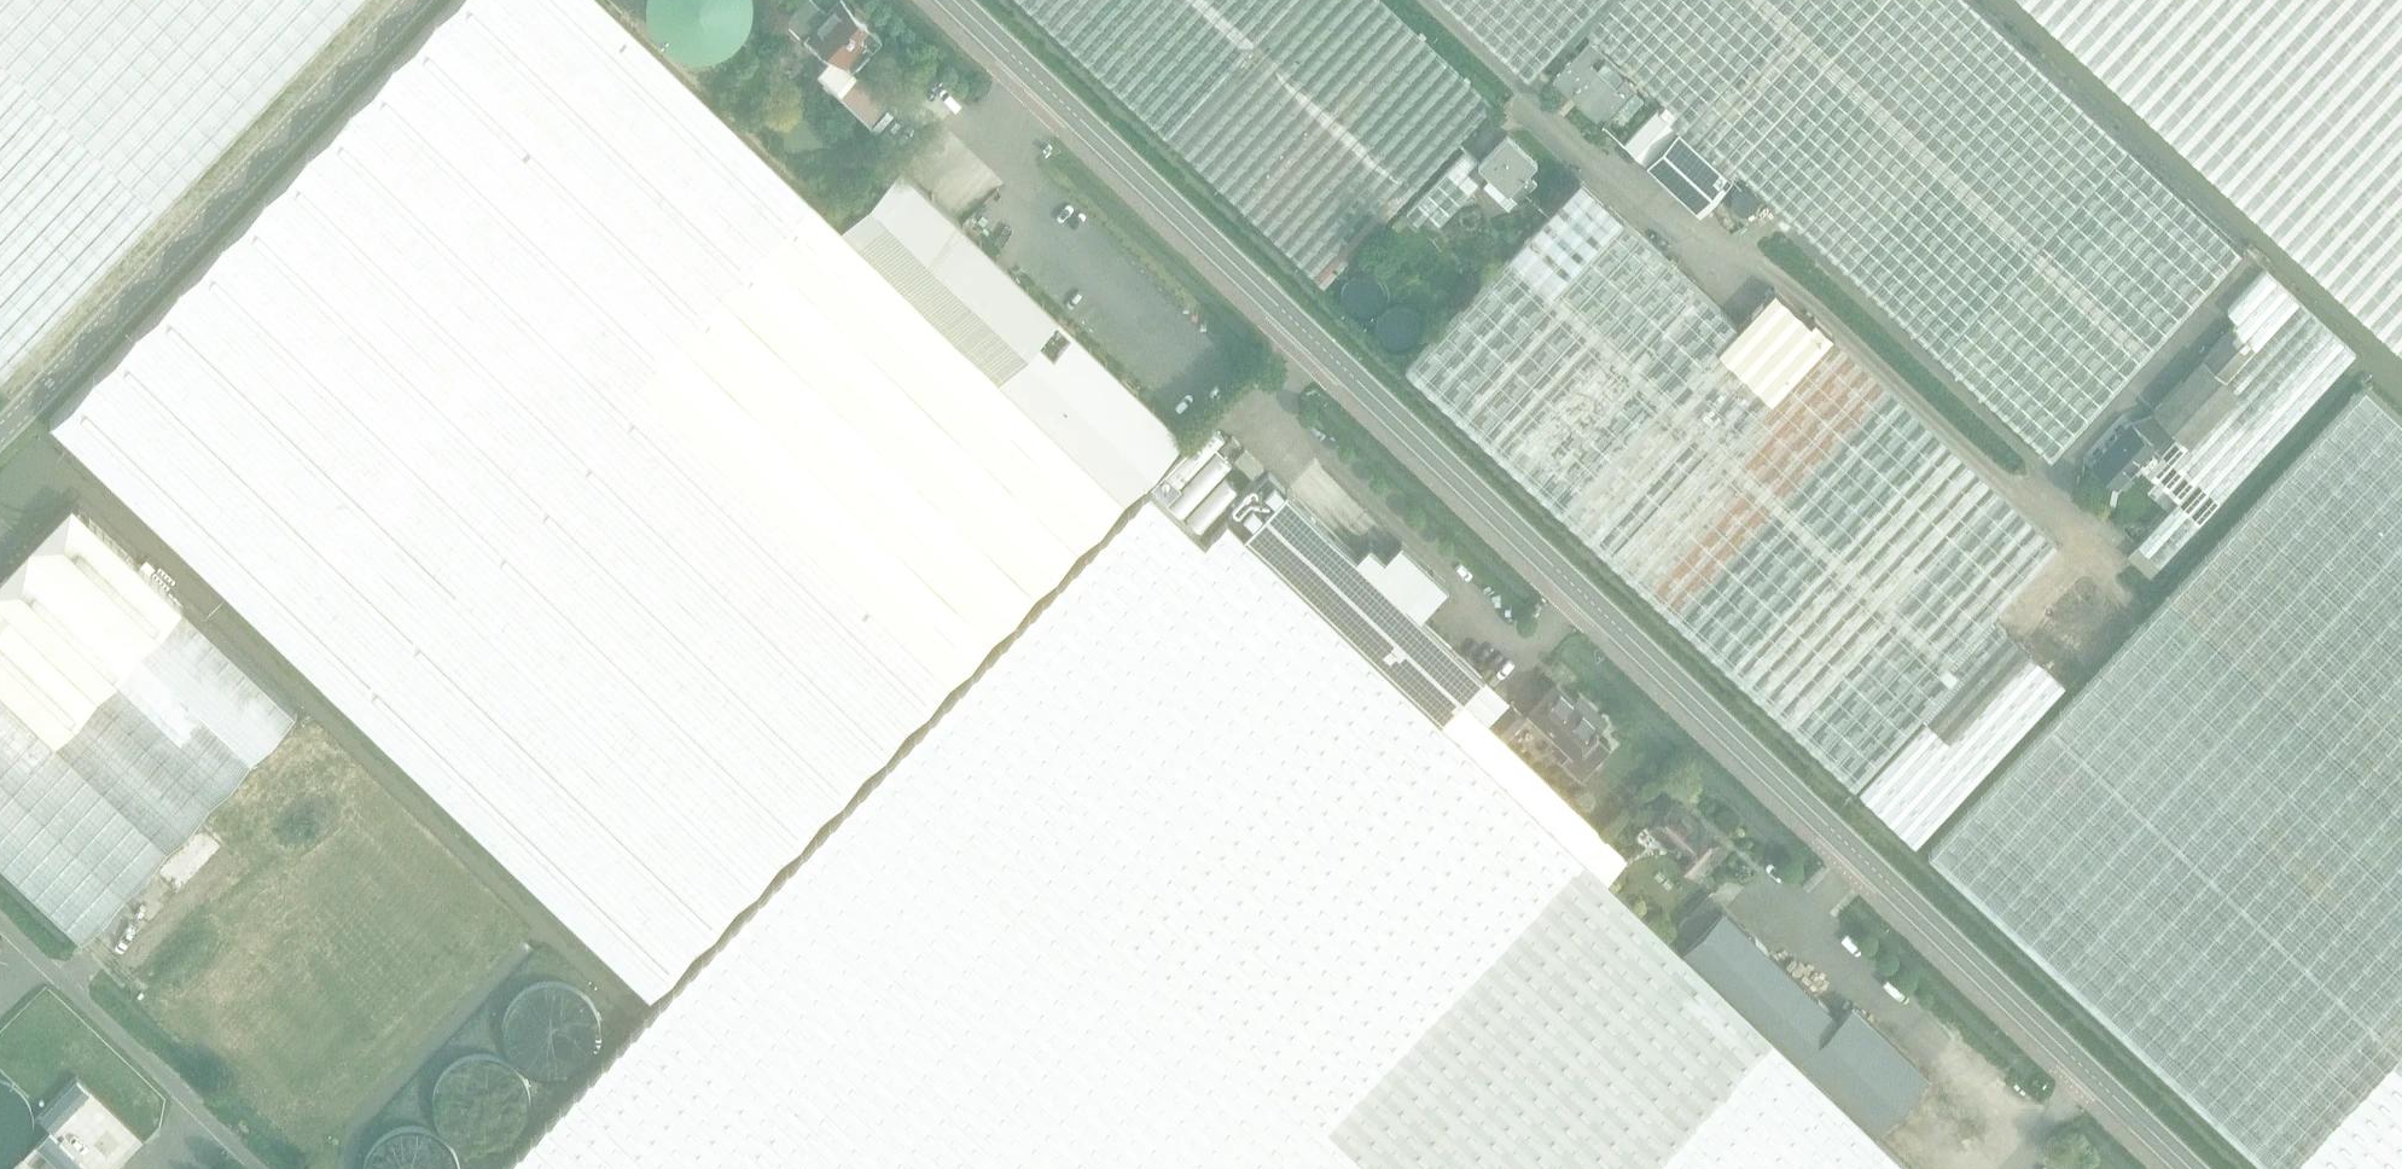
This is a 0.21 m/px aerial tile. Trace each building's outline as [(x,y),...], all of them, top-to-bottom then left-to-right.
[(0,371),(355,0),(0,0),(0,371)] [(840,797),(947,686),(635,383),(812,198),(602,0),(453,0),(51,422),(649,996),(840,797)] [(764,0),(746,0),(756,9),(764,0)] [(853,67),(882,36),(843,0),(835,0),(825,11),(813,0),(806,0),(786,21),(828,61),(818,71),(841,93),(869,121),(888,100),(853,67)] [(1129,103),(1324,286),(1324,287),(1459,142),(1493,105),(1381,0),(1020,0),(1129,103)] [(1516,70),(1537,71),(1564,41),(1570,47),(1585,30),(1583,28),(1608,0),(1441,0),(1516,70)] [(1585,30),(1664,103),(1656,112),(1730,179),(1739,171),(2051,460),(2242,254),(2128,151),(1966,0),(1608,0),(1583,28),(1585,30)] [(2401,350),(2401,0),(2024,0),(2401,350)] [(1614,88),(1588,64),(1601,50),(1589,39),(1552,79),(1600,124),(1624,98),(1634,87),(1624,77),(1614,88)] [(922,77),(935,90),(945,79),(932,67),(922,77)] [(1656,112),(1654,110),(1623,144),(1698,214),(1730,179),(1656,112)] [(1506,133),(1478,161),(1468,172),(1479,182),(1480,184),(1489,175),(1516,200),(1533,182),(1523,173),(1535,161),(1506,133)] [(1478,161),(1466,149),(1406,213),(1418,225),(1429,214),(1439,223),(1479,182),(1468,172),(1478,161)] [(902,163),(842,226),(812,198),(635,383),(947,686),(1186,437),(902,163)] [(1862,797),(1914,847),(2066,686),(1991,616),(2057,545),(1828,335),(1768,400),(1716,351),(1737,328),(1580,180),(1407,368),(1640,587),(1862,797)] [(1384,291),(1384,289),(1383,284),(1381,278),(1376,271),(1369,266),(1359,263),(1354,263),(1349,264),(1340,270),(1337,273),(1334,279),(1332,288),(1333,298),(1335,303),(1339,307),(1342,310),(1347,313),(1352,315),(1358,315),(1363,315),(1368,313),(1376,307),(1382,299),(1384,291)] [(2154,444),(2138,461),(2146,469),(2144,471),(2176,500),(2137,543),(2160,564),(2354,353),(2299,302),(2266,270),(2222,317),(2234,327),(2253,346),(2227,374),(2240,386),(2187,443),(2154,413),(2139,430),(2154,444)] [(1768,400),(1828,335),(1830,333),(1813,318),(1809,322),(1773,289),(1737,328),(1716,351),(1768,400)] [(1424,328),(1424,326),(1424,322),(1422,317),(1418,309),(1415,306),(1409,303),(1404,301),(1399,300),(1395,301),(1388,302),(1380,307),(1374,315),(1373,320),(1372,325),(1372,331),(1373,336),(1379,344),(1384,348),(1387,350),(1397,353),(1403,352),(1408,350),(1416,345),(1421,337),(1423,333),(1424,328)] [(2234,327),(2203,359),(2201,358),(2152,411),(2154,413),(2187,443),(2240,386),(2227,374),(2253,346),(2234,327)] [(2368,387),(1930,853),(2267,1168),(2401,1168),(2401,419),(2368,387)] [(2139,430),(2129,421),(2091,462),(2116,485),(2138,461),(2154,444),(2139,430)] [(1221,448),(1230,457),(1241,445),(1232,437),(1221,448)] [(1246,450),(1235,461),(1255,480),(1266,469),(1246,450)] [(1268,472),(1226,515),(1243,531),(1285,487),(1268,472)] [(1246,532),(1244,535),(1442,723),(1581,856),(1602,833),(1463,700),(1484,677),(1421,616),(1449,587),(1402,541),(1386,558),(1370,543),(1358,556),(1287,489),(1246,532)] [(504,1168),(1282,1168),(1581,856),(1442,723),(1244,535),(1228,520),(1206,543),(1151,491),(504,1168)] [(0,578),(0,698),(53,747),(185,606),(142,566),(72,501),(0,578)] [(147,560),(147,561),(142,566),(150,574),(155,568),(147,560)] [(2095,659),(2119,632),(2094,609),(2091,612),(2067,590),(2058,599),(2056,597),(2051,603),(2053,605),(2046,613),(2095,659)] [(84,937),(296,710),(185,606),(53,747),(0,698),(0,859),(84,937)] [(1598,730),(1596,729),(1604,720),(1578,696),(1573,702),(1554,685),(1529,712),(1572,753),(1564,761),(1580,776),(1606,748),(1591,734),(1594,732),(1595,733),(1598,730)] [(1525,718),(1510,704),(1490,725),(1505,739),(1525,718)] [(1699,874),(1728,845),(1699,817),(1696,819),(1676,800),(1650,827),(1699,874)] [(1282,1168),(1910,1168),(1873,1134),(1682,952),(1581,856),(1282,1168)] [(1694,939),(1682,952),(1873,1134),(1930,1075),(1853,1003),(1839,1018),(1726,910),(1724,908),(1704,929),(1694,939)] [(1688,914),(1678,924),(1694,939),(1704,929),(1688,914)] [(77,1079),(40,1117),(53,1130),(90,1092),(77,1079)] [(24,1122),(23,1115),(21,1106),(17,1099),(11,1092),(5,1087),(0,1084),(0,1160),(3,1158),(10,1153),(15,1147),(20,1139),(23,1132),(24,1123),(24,1122)] [(37,1146),(50,1158),(59,1167),(62,1168),(80,1168),(84,1165),(50,1132),(37,1146)] [(59,1167),(50,1158),(39,1168),(57,1168),(59,1167)]
